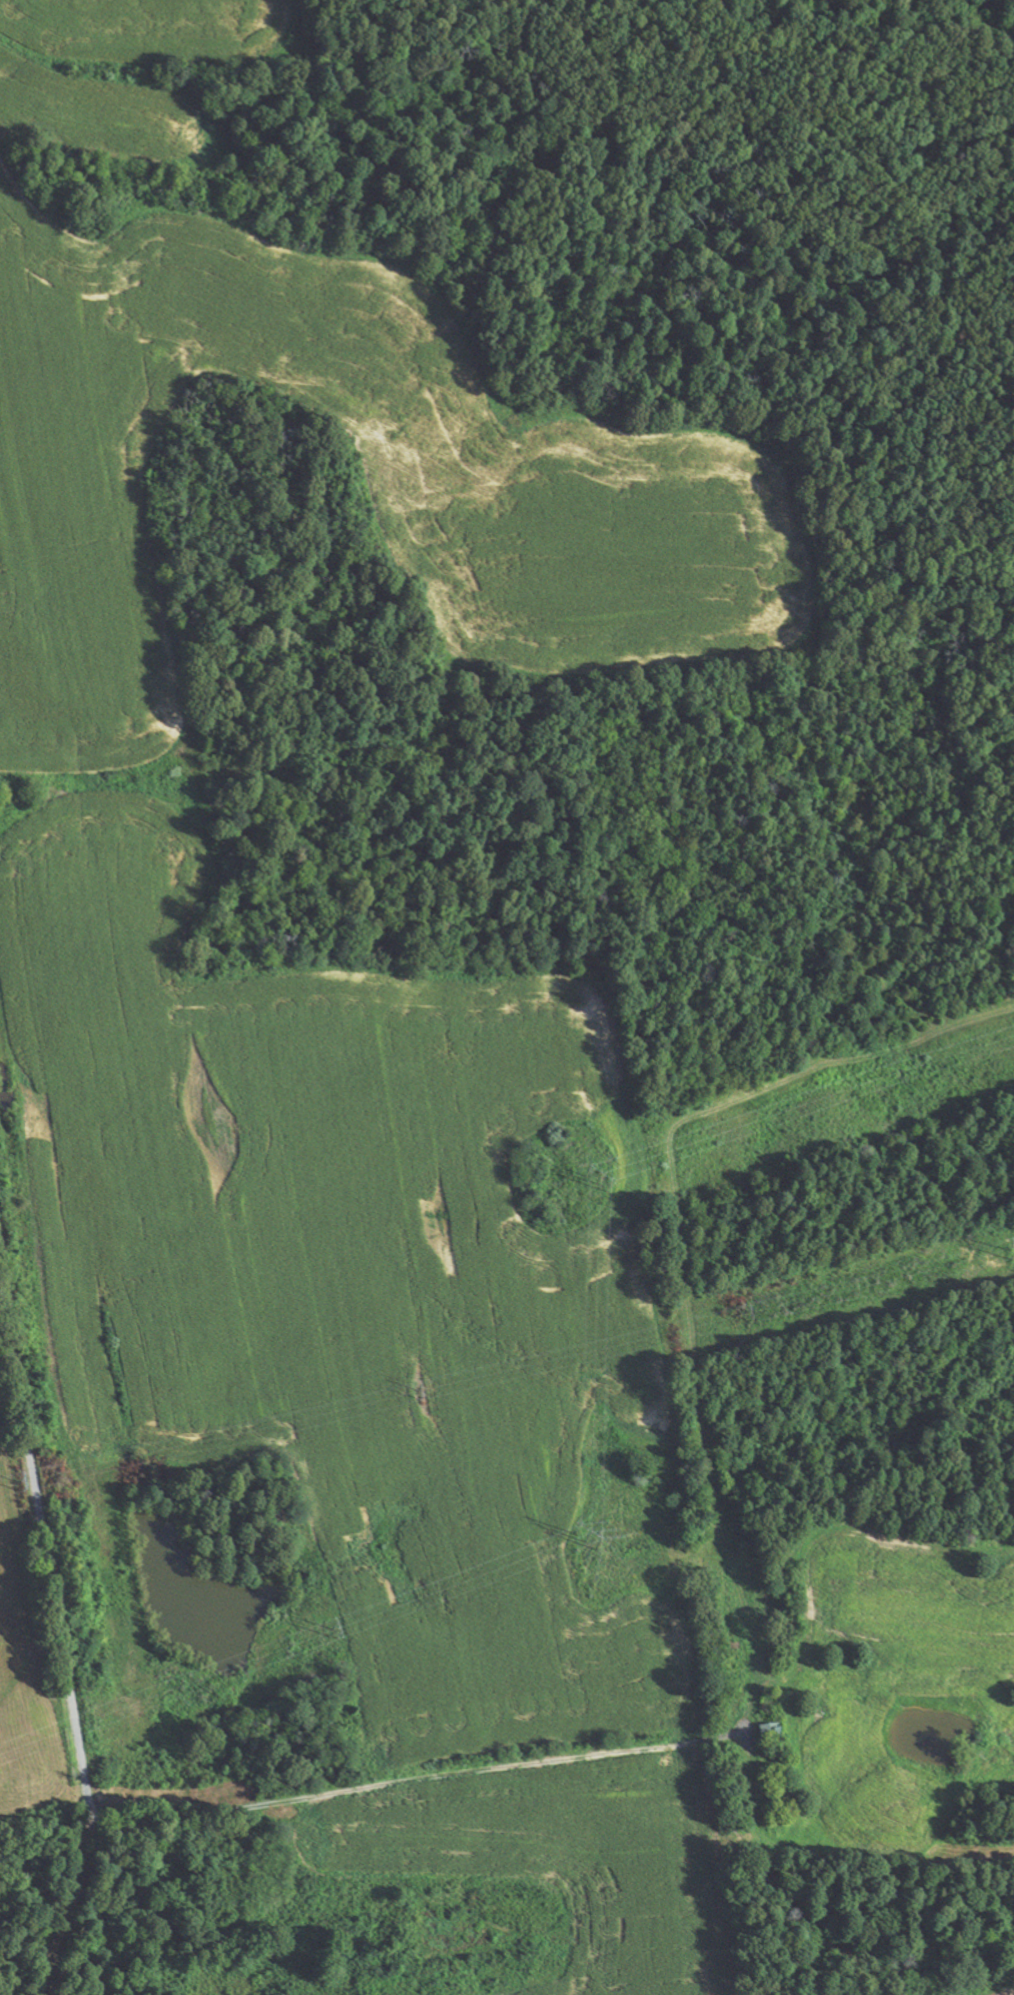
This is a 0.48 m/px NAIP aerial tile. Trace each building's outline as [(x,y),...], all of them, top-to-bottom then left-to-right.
[(776,1727),(756,1728),(757,1744),(778,1742),(776,1727)]
